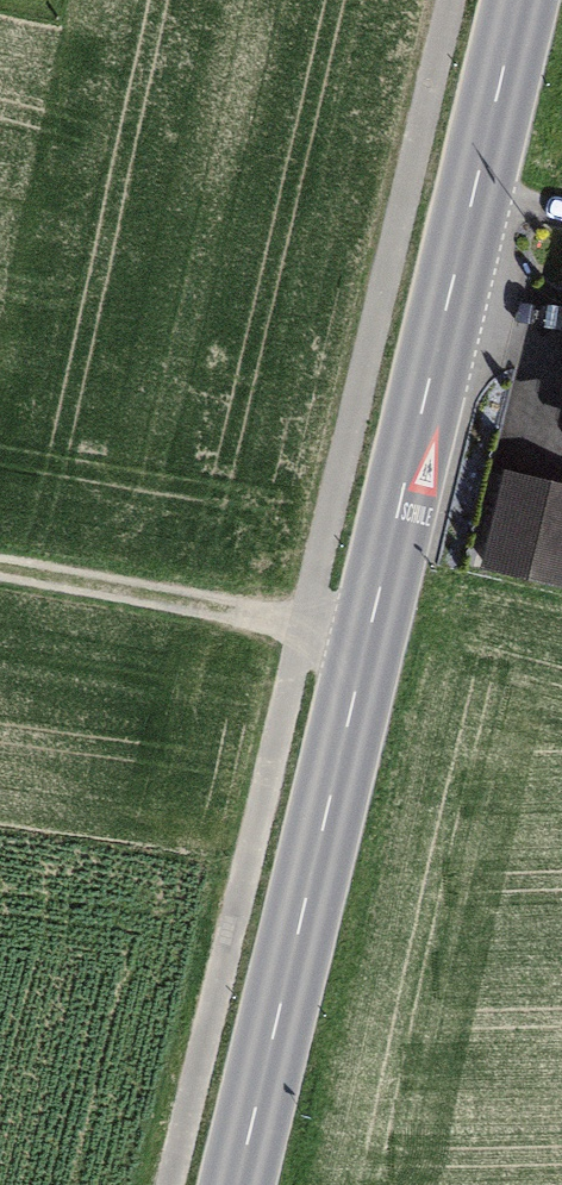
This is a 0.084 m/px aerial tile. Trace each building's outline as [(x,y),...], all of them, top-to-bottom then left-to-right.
[(518,475),(493,570),(561,588),(561,486),(518,475)]
